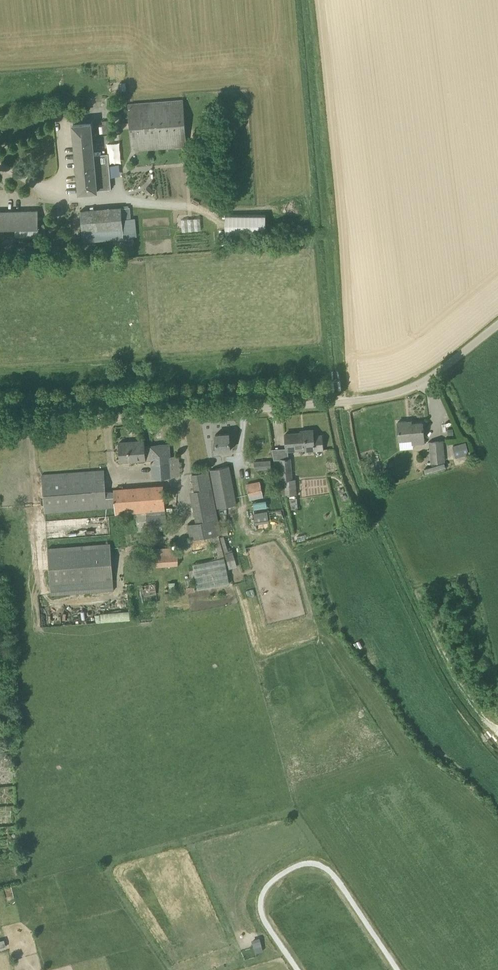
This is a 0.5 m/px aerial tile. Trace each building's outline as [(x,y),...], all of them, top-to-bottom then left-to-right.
[(128,104),(132,149),(187,145),(183,99),(128,104)] [(102,124),(98,124),(99,132),(112,132),(111,119),(102,120),(102,124)] [(79,192),(111,190),(109,163),(108,154),(100,154),(94,155),(91,123),(73,125),(79,192)] [(122,219),(121,207),(104,208),(106,238),(123,237),(122,219)] [(130,207),(121,207),(122,219),(130,219),(130,207)] [(39,228),(39,213),(0,213),(0,228),(39,228)] [(412,423),(412,421),(398,422),(400,440),(413,439),(413,443),(424,443),(422,422),(412,423)] [(286,448),(288,448),(288,451),(306,449),(306,451),(323,450),(323,445),(322,435),(314,436),(313,429),(301,430),(301,432),(285,434),(286,448)] [(215,454),(220,454),(220,450),(231,449),(229,433),(215,434),(216,443),(214,443),(215,454)] [(133,441),(129,441),(119,442),(121,462),(151,460),(153,478),(180,475),(178,456),(171,457),(169,444),(139,447),(139,441),(133,441)] [(432,462),(444,461),(442,441),(430,442),(432,462)] [(456,458),(469,454),(466,442),(452,446),(456,458)] [(291,458),(280,459),(283,496),(297,495),(296,479),(293,479),(291,458)] [(255,469),(271,468),(270,460),(255,461),(255,469)] [(219,508),(236,505),(230,466),(213,469),(219,508)] [(147,525),(167,523),(166,514),(165,514),(163,485),(114,489),(114,491),(106,492),(104,470),(42,475),(45,512),(115,507),(116,514),(146,512),(147,525)] [(219,535),(220,534),(208,471),(192,474),(195,490),(191,491),(197,522),(188,524),(191,540),(209,537),(212,548),(210,549),(213,559),(224,555),(219,535)] [(263,492),(260,481),(247,484),(249,495),(263,492)] [(296,498),(289,499),(291,510),(298,509),(296,498)] [(266,499),(253,502),(254,508),(267,506),(266,499)] [(255,523),(269,521),(268,510),(254,511),(255,523)] [(48,548),(51,585),(113,580),(110,543),(48,548)] [(160,571),(160,566),(179,565),(177,547),(149,549),(149,553),(142,554),(143,573),(153,572),(153,571),(160,571)] [(233,549),(225,551),(230,568),(238,566),(233,549)] [(225,557),(192,563),(197,588),(229,582),(225,557)] [(142,583),(144,595),(157,593),(155,581),(142,583)] [(96,612),(97,621),(130,619),(130,610),(96,612)] [(260,939),(252,941),(255,952),(263,950),(260,939)]
